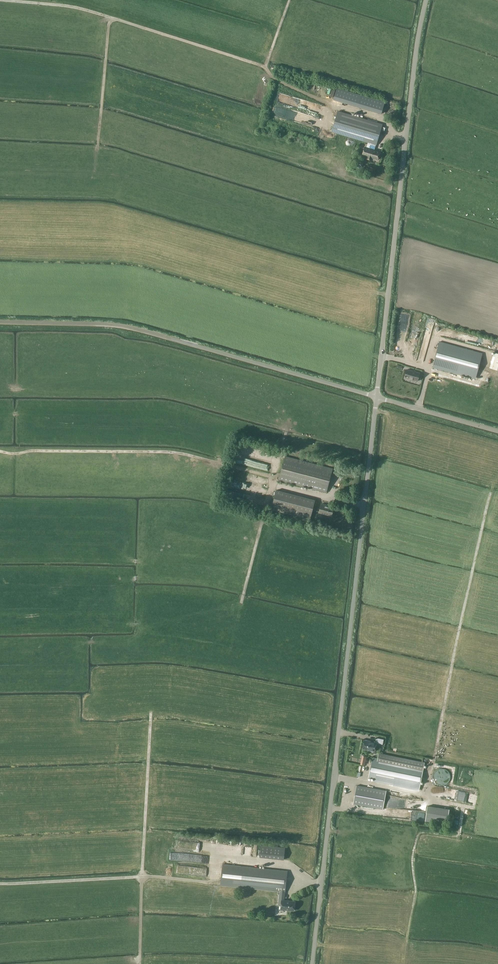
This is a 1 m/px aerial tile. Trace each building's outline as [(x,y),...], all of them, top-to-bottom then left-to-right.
[(378,160),(380,152),(374,151),(376,145),(377,145),(383,125),(338,111),(332,132),(338,133),(354,138),(368,143),(367,148),(365,148),(364,148),(363,148),(363,149),(362,149),(362,150),(361,150),(361,151),(361,152),(361,153),(362,154),(362,155),(363,155),(362,155),(367,157),(367,159),(372,160),(372,158),(378,160)] [(432,367),(475,379),(482,354),(439,342),(432,367)] [(404,379),(413,381),(413,380),(417,381),(420,374),(406,370),(404,379)] [(285,456),(279,480),(326,493),(333,469),(285,456)] [(292,494),(277,490),(272,510),(287,514),(292,494)] [(321,504),(319,513),(332,516),(334,508),(326,506),(326,505),(321,504)] [(363,749),(375,751),(377,743),(383,744),(384,739),(376,738),(375,743),(365,740),(363,749)] [(378,759),(373,758),(369,777),(374,778),(374,781),(419,790),(425,763),(379,754),(378,759)] [(354,804),(383,809),(386,791),(357,785),(354,804)] [(449,809),(428,806),(426,821),(447,825),(449,809)] [(285,848),(261,845),(260,857),(284,860),(285,848)] [(278,906),(281,906),(281,909),(294,911),(295,902),(284,900),(285,892),(287,871),(223,864),(221,885),(280,891),(278,906)]
